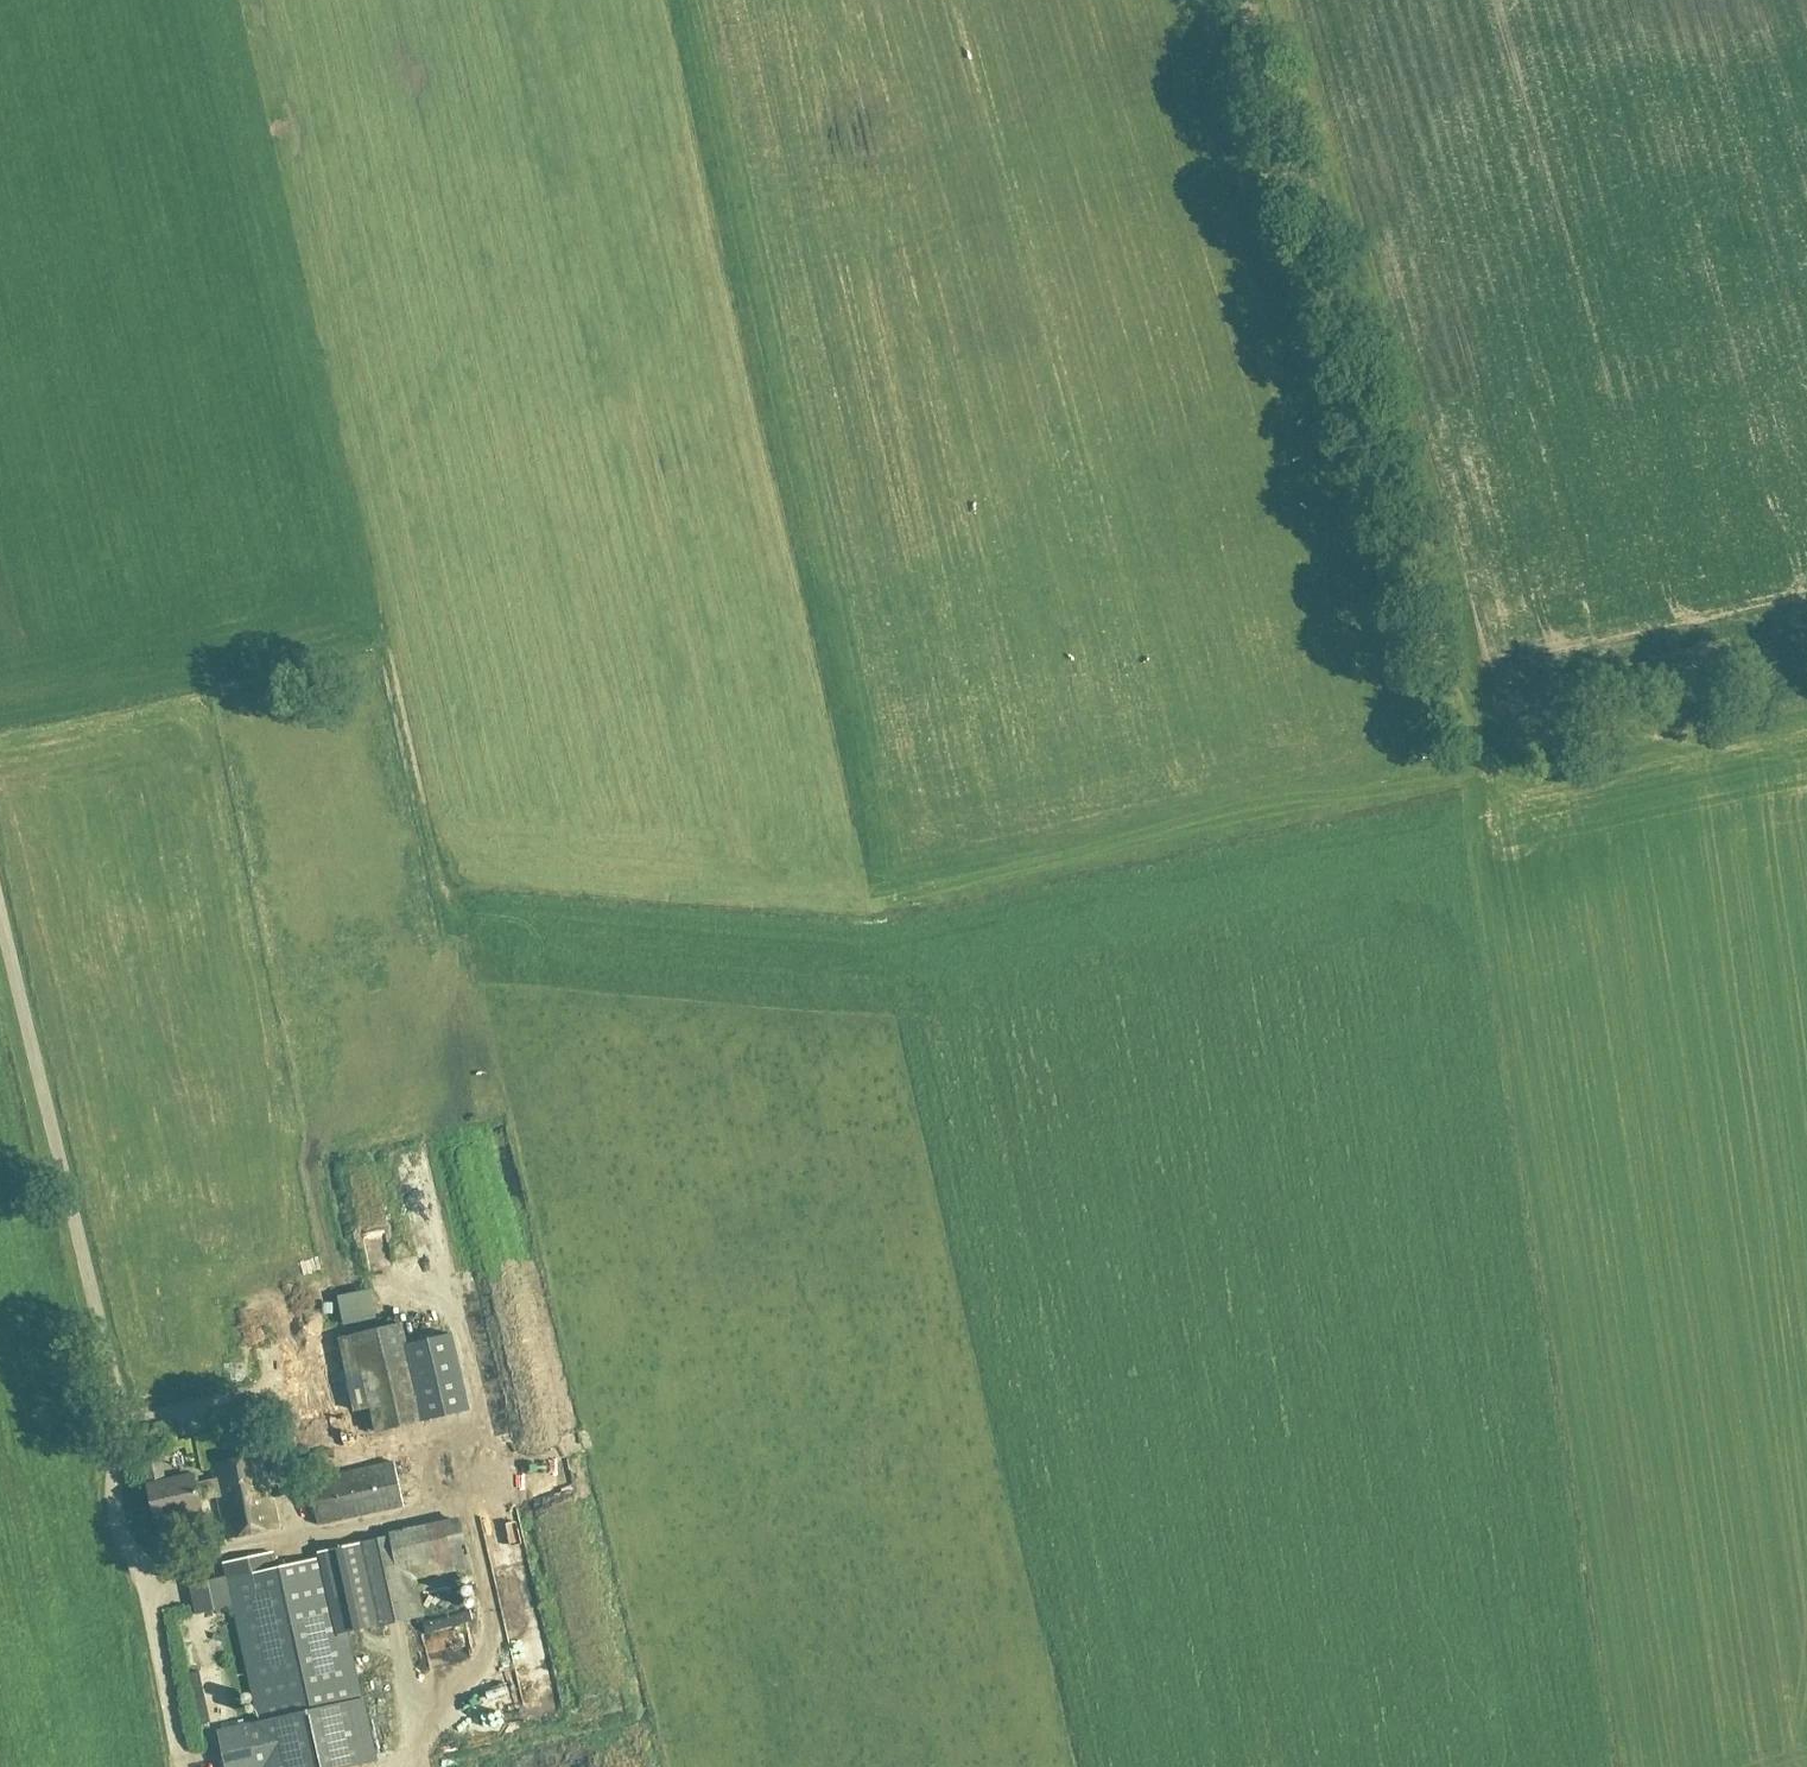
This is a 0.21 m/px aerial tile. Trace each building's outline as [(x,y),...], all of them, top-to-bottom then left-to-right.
[(368,1280),(339,1290),(348,1314),(377,1303),(368,1280)] [(499,1324),(506,1343),(522,1337),(516,1318),(499,1324)] [(355,1409),(370,1406),(376,1434),(426,1422),(408,1345),(404,1324),(339,1340),(355,1409)] [(298,1432),(355,1419),(345,1370),(287,1382),(298,1432)] [(315,1472),(337,1467),(333,1449),(310,1454),(315,1472)] [(227,1538),(278,1527),(263,1457),(212,1468),(215,1481),(218,1497),(227,1538)] [(307,1481),(319,1527),(406,1508),(395,1462),(307,1481)] [(202,1501),(218,1497),(215,1481),(196,1485),(193,1477),(151,1486),(159,1521),(163,1520),(165,1530),(206,1521),(202,1501)] [(375,1761),(348,1634),(368,1630),(425,1618),(407,1533),(317,1553),(318,1560),(278,1568),(274,1552),(225,1563),(260,1723),(217,1732),(224,1766),(351,1766),(375,1761)]
